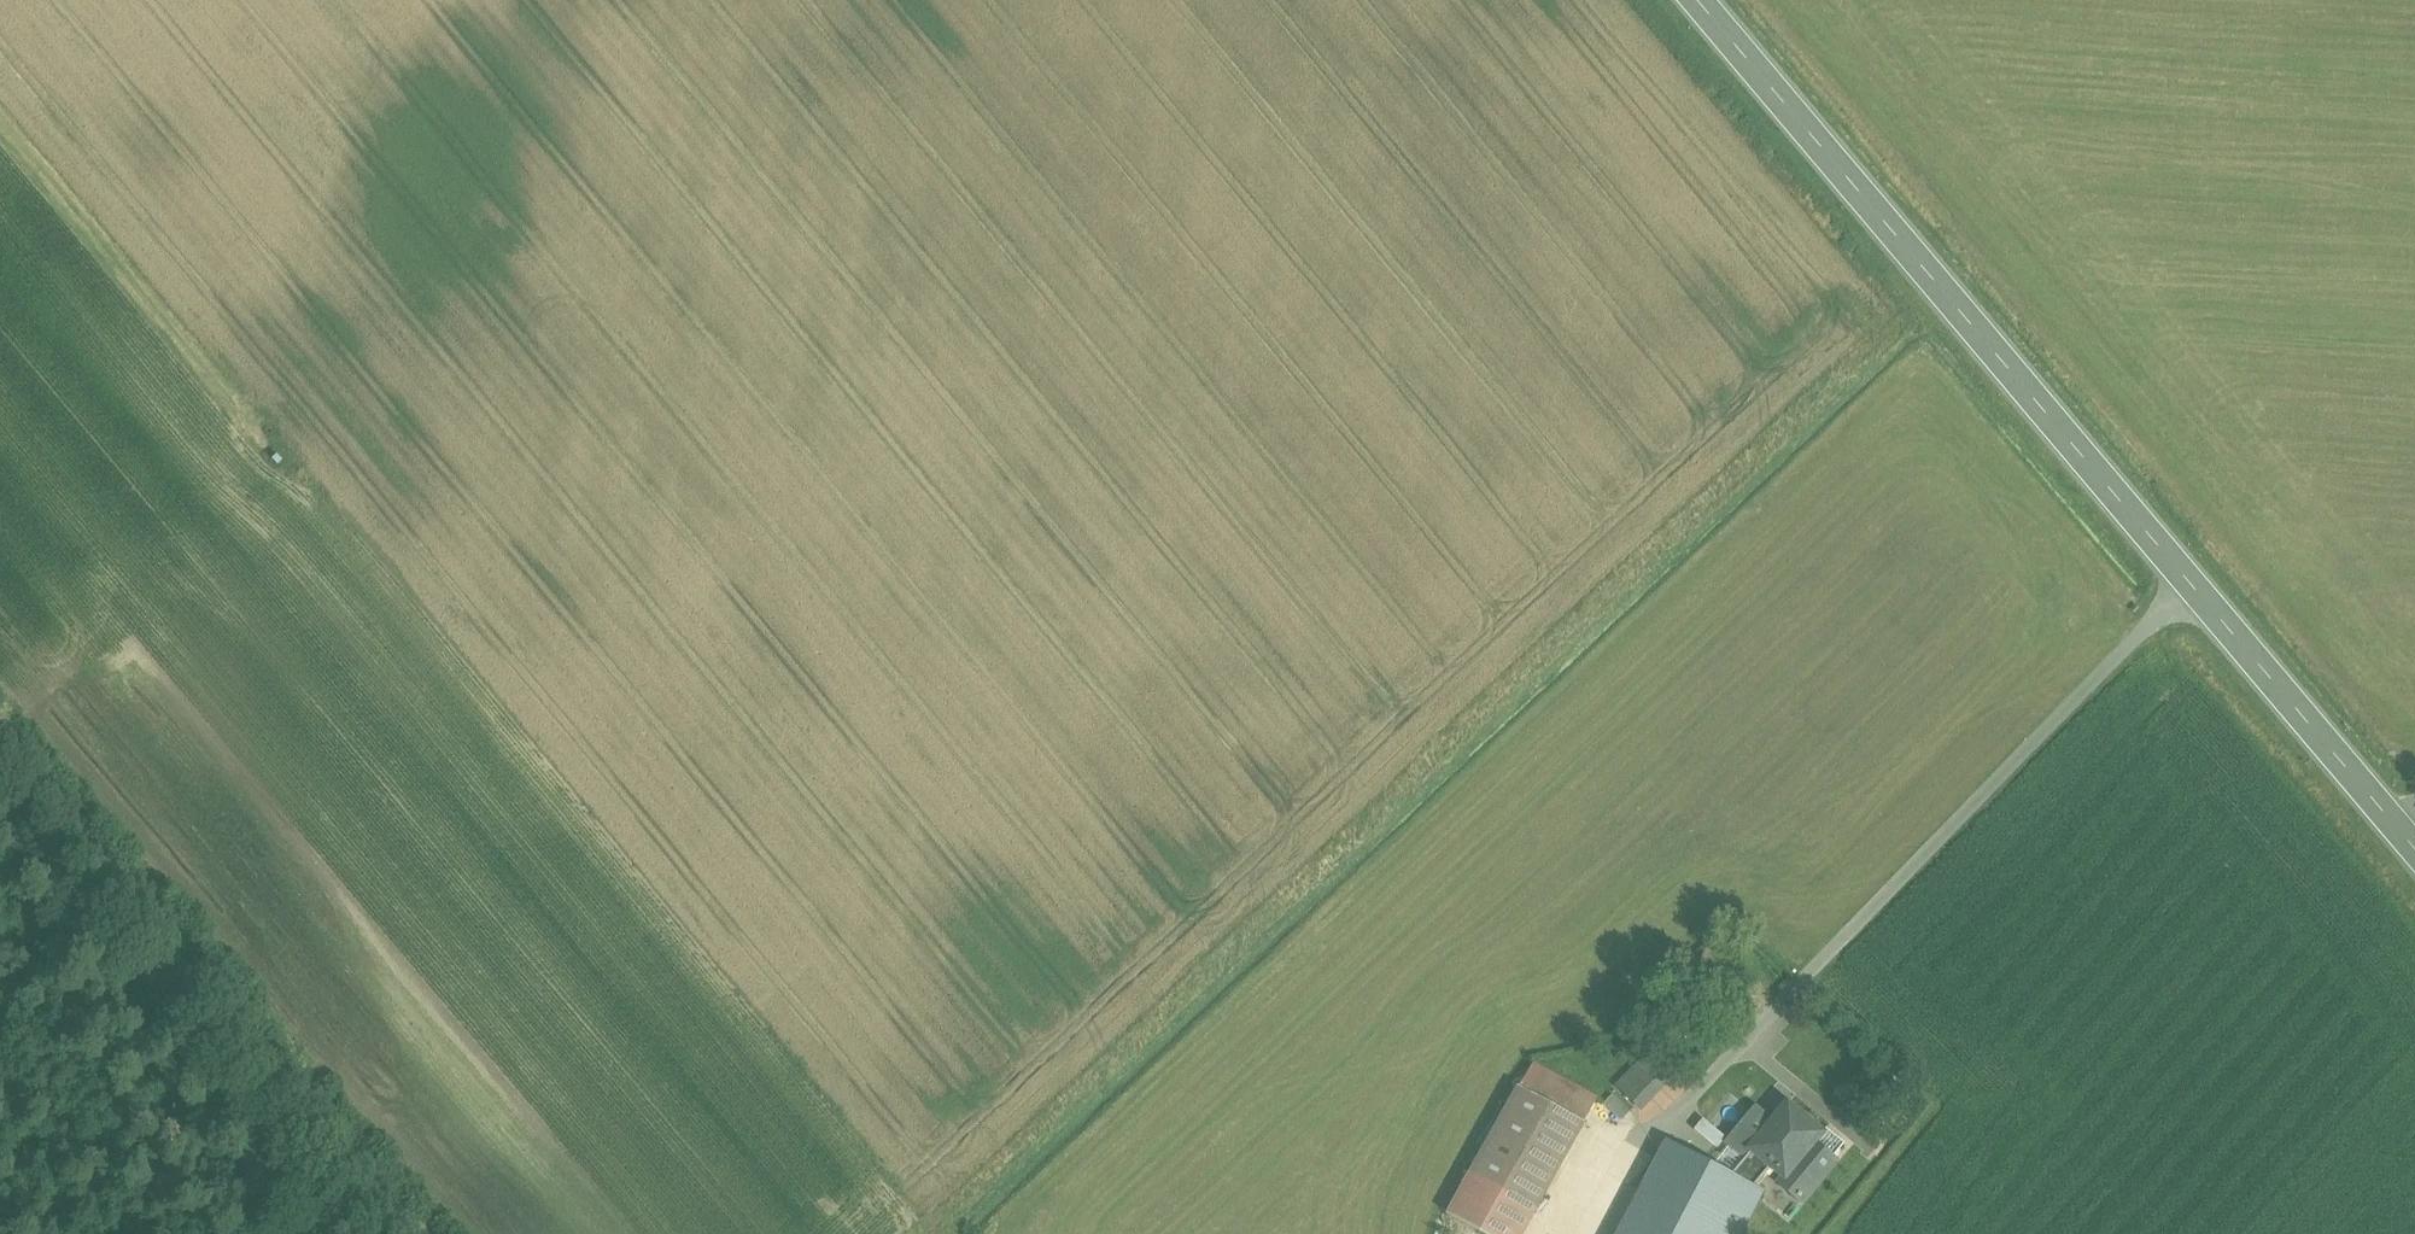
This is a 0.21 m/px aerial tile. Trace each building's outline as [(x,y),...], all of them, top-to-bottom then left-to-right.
[(1617,1086),(1608,1110),(1629,1124),(1634,1116),(1648,1120),(1685,1084),(1653,1056),(1617,1086)] [(1455,1222),(1478,1233),(1538,1233),(1606,1101),(1540,1064),(1455,1222)] [(1787,1179),(1788,1179),(1805,1160),(1825,1137),(1793,1108),(1755,1150),(1757,1151),(1775,1169),(1787,1179)] [(1756,1189),(1775,1169),(1757,1151),(1732,1177),(1662,1140),(1636,1189),(1651,1197),(1632,1233),(1712,1233),(1715,1229),(1724,1233),(1733,1233),(1756,1189)] [(1825,1177),(1805,1160),(1788,1179),(1787,1179),(1781,1185),(1802,1203),(1825,1177)]
